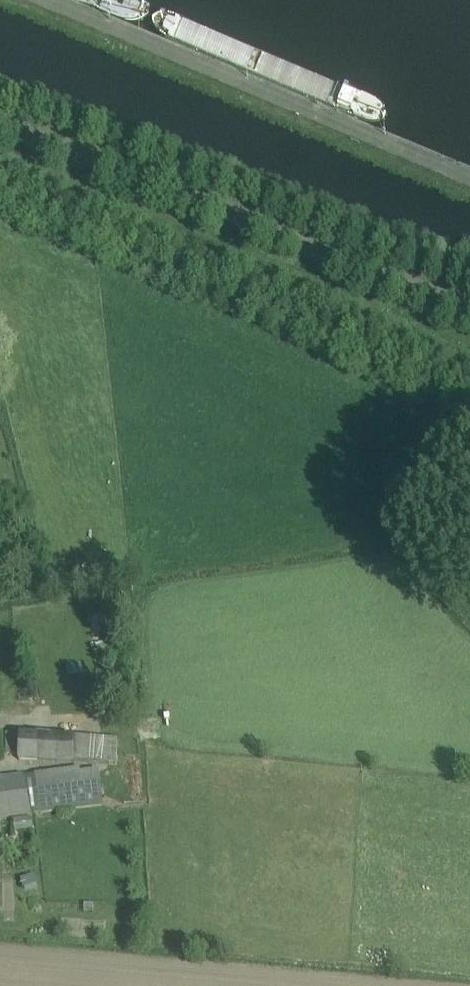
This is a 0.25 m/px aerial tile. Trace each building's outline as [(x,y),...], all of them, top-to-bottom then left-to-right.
[(5,754),(18,755),(18,762),(74,765),(75,762),(116,764),(117,738),(6,733),(5,754)] [(102,802),(100,777),(99,769),(80,772),(79,767),(32,773),(32,774),(37,810),(102,802)] [(25,774),(0,777),(0,814),(29,810),(25,775),(25,774)]
